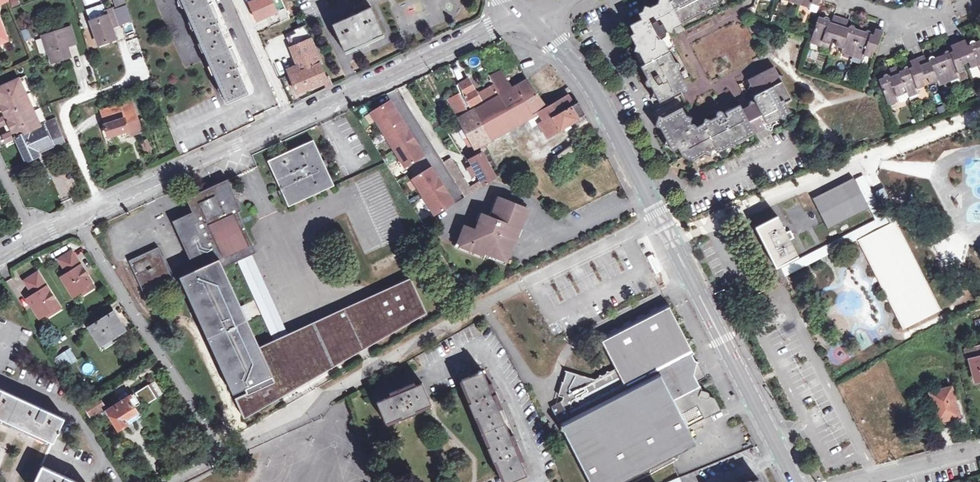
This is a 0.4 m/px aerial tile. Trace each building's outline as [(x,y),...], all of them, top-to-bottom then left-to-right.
[(249,93),(241,73),(242,73),(238,65),(238,66),(221,29),(222,29),(219,21),(218,22),(209,0),(182,0),(223,92),(227,102),(242,96),(249,93)] [(644,79),(644,80),(644,81),(643,82),(644,84),(644,85),(645,86),(646,86),(647,86),(648,86),(651,85),(653,90),(652,95),(657,96),(658,100),(687,86),(679,69),(680,63),(675,61),(664,38),(667,37),(666,33),(669,32),(673,32),(675,28),(678,34),(686,30),(684,24),(701,16),(706,17),(708,12),(719,6),(717,2),(721,0),(666,0),(665,0),(660,0),(659,3),(651,8),(647,6),(644,11),(640,13),(642,19),(633,23),(637,31),(631,34),(636,44),(635,50),(640,51),(646,62),(640,65),(647,78),(645,79),(644,79)] [(124,23),(131,20),(126,5),(119,8),(124,23)] [(373,5),(334,23),(346,49),(385,32),(373,5)] [(116,8),(104,13),(106,17),(90,23),(99,46),(115,40),(111,29),(122,24),(116,8)] [(298,91),(322,82),(327,80),(325,76),(319,63),(321,62),(310,38),(309,39),(299,13),(291,17),(298,34),(287,38),(297,64),(288,68),(298,91)] [(867,37),(868,34),(868,33),(868,31),(868,30),(867,29),(866,28),(865,28),(864,28),(863,29),(862,29),(862,30),(852,27),(852,25),(851,24),(850,23),(849,23),(849,22),(847,22),(846,23),(845,23),(844,24),(844,26),(843,29),(840,29),(841,26),(843,18),(829,14),(827,21),(826,25),(823,24),(824,20),(825,17),(825,16),(825,15),(824,14),(823,14),(822,14),(821,14),(820,15),(819,17),(816,16),(808,41),(818,45),(819,40),(825,42),(828,36),(833,37),(831,43),(839,46),(838,51),(858,58),(859,53),(867,56),(869,49),(874,50),(880,30),(873,28),(871,35),(870,38),(867,37)] [(44,37),(53,64),(63,60),(62,58),(70,55),(67,46),(75,43),(70,28),(44,37)] [(888,77),(887,75),(886,74),(885,74),(884,74),(883,74),(882,75),(882,76),(882,77),(883,78),(877,80),(887,105),(897,101),(896,95),(902,93),(900,87),(903,85),(908,97),(917,93),(915,88),(922,86),(919,79),(925,77),(927,83),(936,80),(938,84),(958,76),(956,71),(963,68),(961,61),(966,59),(968,66),(976,64),(978,68),(979,67),(979,44),(978,40),(974,42),(973,38),(972,38),(971,38),(971,37),(970,37),(969,38),(968,38),(968,40),(969,44),(970,48),(967,49),(965,45),(963,38),(950,43),(953,51),(954,54),(951,55),(950,52),(949,50),(948,49),(947,49),(946,49),(945,49),(944,50),(943,51),(943,52),(943,54),(933,58),(932,56),(931,55),(930,55),(928,56),(927,56),(927,58),(927,59),(928,60),(929,63),(926,64),(924,62),(922,55),(909,60),(911,67),(912,70),(909,72),(908,68),(907,67),(906,66),(905,66),(904,66),(903,67),(903,68),(903,69),(903,70),(898,72),(895,66),(888,68),(891,75),(893,79),(889,81),(888,77)] [(36,41),(40,54),(46,52),(42,39),(36,41)] [(262,60),(270,77),(278,73),(275,66),(273,67),(268,57),(262,60)] [(696,125),(695,124),(695,123),(694,122),(693,122),(692,122),(691,122),(690,122),(689,122),(688,120),(690,116),(685,112),(681,104),(654,120),(658,122),(665,135),(665,140),(669,143),(671,142),(674,147),(677,145),(681,154),(689,151),(692,157),(705,151),(708,152),(710,148),(715,146),(717,150),(728,144),(733,146),(735,141),(766,126),(770,128),(771,124),(775,122),(774,120),(780,118),(784,119),(786,115),(789,113),(785,104),(790,101),(782,83),(782,77),(779,76),(775,69),(750,81),(751,84),(751,89),(755,92),(756,95),(755,97),(757,100),(752,99),(750,103),(747,104),(744,98),(738,101),(740,104),(726,111),(721,111),(719,114),(712,118),(707,118),(703,122),(696,125)] [(329,74),(325,76),(327,80),(322,82),(325,88),(334,85),(329,74)] [(10,139),(16,136),(44,124),(46,123),(24,77),(0,87),(0,118),(10,139)] [(459,117),(474,146),(484,140),(539,112),(541,116),(537,119),(549,137),(585,113),(578,101),(571,105),(564,95),(546,106),(526,78),(510,87),(504,78),(493,84),(495,87),(490,90),(494,96),(470,110),(462,91),(449,98),(457,114),(461,112),(462,115),(459,117)] [(468,78),(460,83),(470,105),(480,99),(468,78)] [(101,110),(110,134),(128,128),(130,134),(142,129),(131,99),(101,110)] [(390,101),(371,113),(382,131),(401,119),(390,101)] [(66,140),(57,118),(46,123),(55,145),(66,140)] [(401,119),(382,131),(394,149),(413,137),(401,119)] [(27,161),(41,154),(42,155),(55,149),(44,124),(16,136),(27,161)] [(413,137),(394,149),(405,168),(425,156),(413,137)] [(147,139),(141,141),(145,154),(151,152),(147,139)] [(335,182),(315,139),(270,160),(290,203),(335,182)] [(451,158),(443,161),(464,195),(496,176),(482,150),(472,155),(476,161),(472,163),(470,164),(471,165),(475,172),(480,169),(484,177),(469,186),(451,158)] [(412,178),(424,197),(443,185),(431,166),(412,178)] [(197,268),(180,275),(245,416),(282,393),(276,380),(320,360),(324,368),(360,348),(357,342),(368,337),(370,342),(417,314),(415,310),(425,305),(428,312),(430,310),(414,275),(412,276),(413,279),(384,292),(306,328),(309,334),(264,354),(224,265),(257,250),(239,210),(243,208),(229,178),(189,196),(195,210),(176,219),(193,259),(197,268)] [(832,229),(872,210),(857,180),(817,200),(832,229)] [(890,184),(876,190),(883,207),(898,201),(890,184)] [(443,185),(424,197),(436,215),(454,203),(448,193),(443,185)] [(458,243),(478,250),(479,248),(485,250),(487,244),(491,246),(489,251),(499,255),(500,253),(506,255),(518,222),(515,221),(519,210),(522,210),(525,202),(499,192),(491,213),(482,210),(475,226),(466,222),(458,243)] [(774,268),(795,257),(787,240),(791,238),(787,231),(783,234),(774,217),(753,228),(774,268)] [(860,240),(905,330),(940,312),(895,222),(860,240)] [(145,291),(173,278),(170,269),(159,245),(130,258),(145,291)] [(88,284),(93,281),(75,250),(62,258),(70,272),(65,275),(77,295),(82,291),(89,287),(88,284)] [(197,268),(193,259),(170,269),(173,278),(180,275),(197,268)] [(42,316),(48,311),(55,308),(53,305),(60,301),(41,271),(28,278),(36,293),(30,297),(42,316)] [(89,287),(82,291),(84,295),(96,287),(93,281),(88,284),(89,287)] [(55,308),(48,311),(50,315),(63,307),(60,301),(53,305),(55,308)] [(628,387),(693,354),(696,352),(673,306),(662,312),(660,308),(652,313),(654,316),(648,319),(646,315),(640,319),(641,322),(635,325),(634,322),(626,326),(628,329),(622,332),(621,328),(613,333),(614,336),(605,341),(618,368),(628,387)] [(114,310),(90,325),(101,343),(126,329),(114,310)] [(64,353),(71,365),(79,360),(71,348),(64,353)] [(71,365),(64,353),(55,359),(62,371),(71,365)] [(693,354),(628,387),(618,368),(615,369),(613,370),(610,369),(609,373),(606,374),(602,372),(602,376),(597,379),(587,376),(567,370),(558,402),(553,405),(562,425),(560,429),(565,430),(591,481),(634,481),(651,475),(678,458),(684,444),(695,439),(688,426),(721,409),(715,397),(712,396),(709,391),(704,391),(702,386),(700,382),(705,379),(698,364),(701,361),(696,361),(695,357),(693,354)] [(979,382),(979,355),(971,357),(972,361),(970,361),(976,383),(979,382)] [(506,481),(528,472),(522,459),(526,457),(515,433),(512,434),(500,408),(503,406),(492,382),(490,384),(483,369),(482,370),(481,367),(478,369),(479,371),(473,373),(470,368),(460,372),(471,400),(468,401),(475,417),(478,415),(491,445),(488,446),(494,461),(497,460),(506,481)] [(377,400),(386,422),(401,415),(402,418),(418,411),(417,409),(432,402),(422,381),(416,383),(414,380),(390,391),(391,394),(377,400)] [(158,397),(150,384),(137,392),(138,394),(136,395),(135,393),(129,396),(129,395),(120,400),(118,397),(111,401),(112,404),(107,408),(119,429),(144,411),(139,404),(143,402),(145,405),(158,397)] [(930,393),(938,421),(959,415),(951,387),(930,393)] [(52,440),(56,430),(58,431),(60,427),(58,426),(62,416),(0,388),(0,416),(52,440)] [(105,405),(99,396),(85,405),(91,414),(105,405)] [(41,464),(33,481),(79,481),(41,464)]
